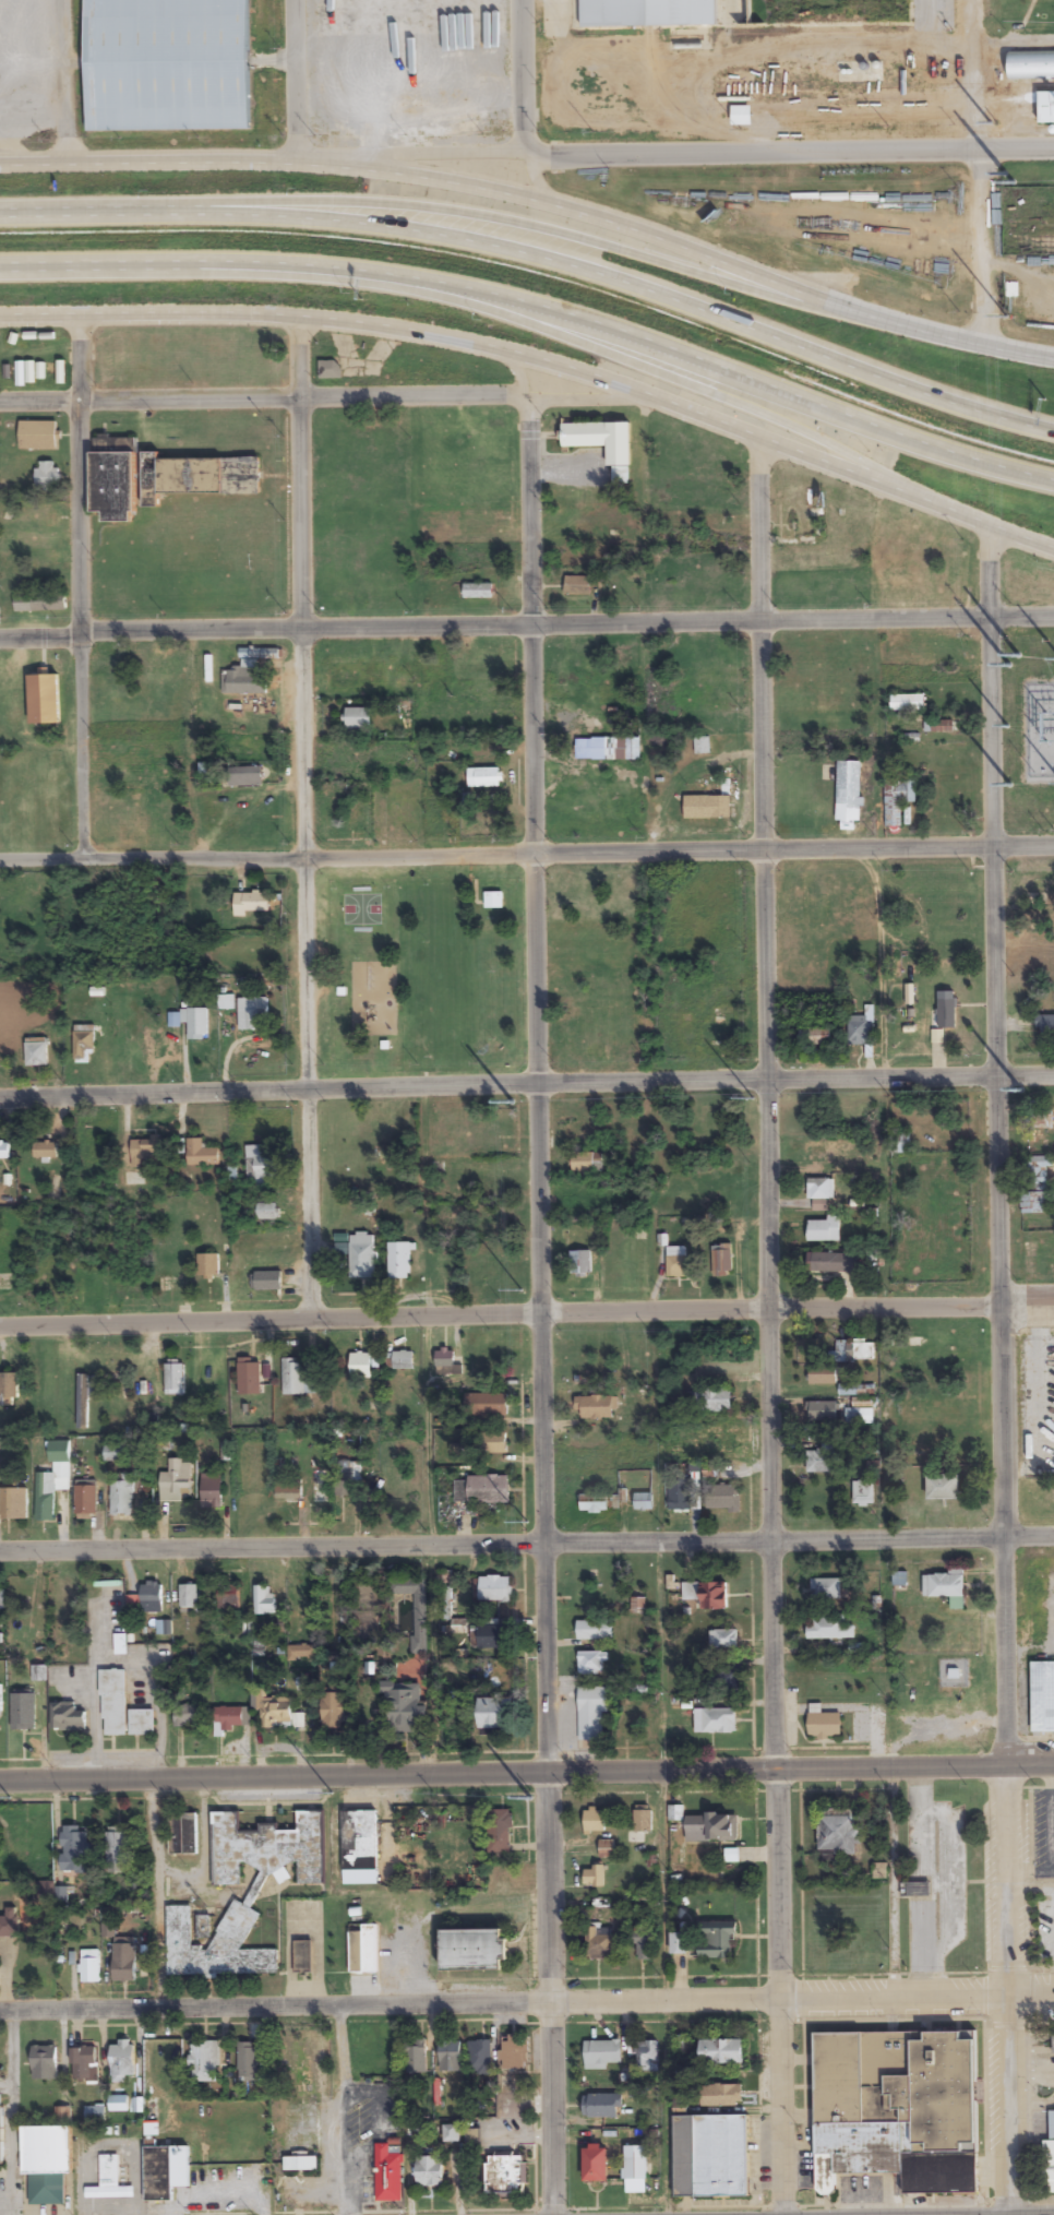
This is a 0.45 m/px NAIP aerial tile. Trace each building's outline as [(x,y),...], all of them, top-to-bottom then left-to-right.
[(248,0),(86,0),(86,132),(249,131),(248,0)] [(1008,52),(1008,81),(1053,81),(1053,52),(1008,52)] [(1053,124),(1053,93),(1039,93),(1039,124),(1053,124)] [(752,107),(732,107),(732,126),(752,126),(752,107)] [(319,379),(341,379),(341,362),(319,362),(319,379)] [(565,416),(635,415),(636,460),(609,461),(609,441),(565,442),(565,416)] [(56,451),(56,422),(19,422),(19,451),(56,451)] [(96,444),(163,443),(163,451),(264,450),(264,486),(165,488),(165,499),(136,499),(136,513),(108,514),(107,501),(97,501),(96,444)] [(37,491),(58,491),(58,463),(37,463),(37,491)] [(565,596),(591,596),(591,577),(565,577),(565,596)] [(492,585),(463,585),(463,599),(492,599),(492,585)] [(222,695),(264,695),(265,660),(281,661),(281,650),(240,650),(240,670),(222,670),(222,695)] [(29,725),(59,725),(59,676),(29,676),(29,725)] [(890,696),(890,712),(926,712),(926,696),(890,696)] [(370,709),(346,709),(346,729),(370,729),(370,709)] [(695,754),(710,754),(709,738),(695,739),(695,754)] [(639,760),(639,740),(618,740),(618,760),(639,760)] [(836,762),(863,762),(862,833),(835,832),(836,762)] [(228,786),(261,786),(261,768),(228,768),(228,786)] [(501,770),(467,770),(467,788),(501,788),(501,770)] [(884,777),(915,776),(918,827),(886,829),(884,777)] [(684,797),(684,820),(730,820),(730,797),(684,797)] [(269,893),(234,893),(234,915),(269,915),(269,893)] [(503,909),(503,893),(485,893),(485,909),(503,909)] [(936,991),(955,990),(957,1028),(937,1028),(936,991)] [(268,998),(238,998),(238,1031),(268,1031),(268,998)] [(182,1024),(188,1024),(188,1040),(208,1040),(208,1010),(182,1010),(182,1024)] [(1037,1016),(1037,1036),(1053,1036),(1053,1016),(1037,1016)] [(873,1045),(873,1017),(849,1017),(849,1045),(873,1045)] [(74,1064),(94,1064),(94,1026),(74,1026),(74,1064)] [(800,1046),(830,1046),(830,1029),(800,1029),(800,1046)] [(26,1068),(48,1067),(48,1039),(26,1040),(26,1068)] [(202,1138),(188,1138),(188,1165),(220,1165),(220,1148),(202,1148),(202,1138)] [(163,1165),(163,1139),(131,1139),(131,1165),(163,1165)] [(9,1143),(0,1143),(0,1159),(9,1159),(9,1143)] [(57,1159),(57,1143),(34,1143),(34,1159),(57,1159)] [(256,1189),(267,1189),(267,1177),(275,1177),(275,1154),(266,1155),(266,1145),(246,1145),(247,1180),(256,1180),(256,1189)] [(606,1172),(606,1152),(572,1152),(572,1172),(606,1172)] [(1049,1214),(1049,1168),(1051,1168),(1051,1157),(1029,1157),(1030,1193),(1021,1193),(1021,1215),(1049,1214)] [(127,1175),(127,1188),(143,1188),(143,1175),(127,1175)] [(808,1200),(833,1200),(833,1179),(808,1179),(808,1200)] [(257,1219),(277,1219),(277,1204),(257,1204),(257,1219)] [(840,1241),(840,1216),(828,1216),(828,1221),(808,1221),(808,1241),(840,1241)] [(374,1234),(350,1234),(350,1278),(374,1278),(374,1234)] [(411,1242),(388,1242),(388,1278),(411,1278),(411,1242)] [(338,1256),(347,1255),(346,1243),(337,1244),(338,1256)] [(732,1277),(732,1245),(713,1245),(713,1277),(732,1277)] [(686,1247),(667,1247),(667,1278),(686,1278),(686,1247)] [(571,1251),(571,1277),(591,1277),(591,1251),(571,1251)] [(198,1254),(198,1277),(219,1277),(219,1254),(198,1254)] [(858,1272),(858,1254),(812,1254),(812,1272),(858,1272)] [(282,1290),(282,1272),(255,1272),(255,1290),(282,1290)] [(874,1341),(846,1340),(846,1343),(838,1343),(837,1360),(874,1361),(874,1341)] [(436,1350),(436,1368),(454,1368),(454,1350),(436,1350)] [(393,1352),(393,1369),(414,1369),(414,1352),(393,1352)] [(371,1353),(350,1353),(350,1379),(371,1379),(371,1353)] [(238,1395),(261,1395),(261,1358),(238,1358),(238,1395)] [(316,1395),(316,1379),(303,1379),(303,1358),(283,1358),(283,1395),(316,1395)] [(184,1363),(165,1363),(165,1395),(184,1395),(184,1363)] [(836,1384),(836,1367),(810,1367),(810,1384),(836,1384)] [(0,1373),(0,1407),(18,1407),(18,1373),(0,1373)] [(78,1428),(89,1428),(89,1375),(78,1375),(78,1428)] [(859,1395),(859,1385),(839,1385),(839,1395),(859,1395)] [(696,1413),(732,1413),(732,1390),(696,1390),(696,1413)] [(507,1415),(507,1393),(466,1393),(466,1415),(507,1415)] [(576,1397),(576,1418),(614,1418),(614,1397),(576,1397)] [(837,1402),(808,1402),(808,1421),(837,1421),(837,1402)] [(873,1425),(873,1408),(845,1408),(845,1425),(873,1425)] [(734,1428),(705,1428),(705,1455),(734,1455),(734,1428)] [(478,1454),(507,1454),(507,1433),(478,1433),(478,1454)] [(807,1473),(840,1473),(840,1438),(823,1438),(823,1451),(807,1451),(807,1473)] [(54,1520),(54,1489),(70,1489),(70,1442),(51,1441),(50,1473),(36,1473),(35,1520),(54,1520)] [(124,1446),(106,1446),(106,1461),(124,1461),(124,1446)] [(169,1459),(169,1473),(160,1473),(160,1502),(192,1502),(192,1459),(169,1459)] [(111,1481),(111,1515),(133,1515),(133,1474),(118,1474),(118,1481),(111,1481)] [(222,1474),(201,1474),(201,1508),(222,1508),(222,1474)] [(350,1496),(350,1474),(336,1474),(336,1496),(350,1496)] [(928,1499),(958,1499),(958,1474),(928,1474),(928,1499)] [(455,1481),(455,1503),(509,1503),(509,1475),(467,1475),(467,1481),(455,1481)] [(302,1479),(275,1479),(275,1499),(302,1499),(302,1479)] [(693,1480),(669,1480),(669,1510),(693,1510),(693,1480)] [(853,1481),(853,1507),(874,1507),(874,1481),(853,1481)] [(75,1515),(96,1515),(96,1482),(75,1482),(75,1515)] [(706,1510),(740,1510),(740,1485),(706,1485),(706,1510)] [(18,1487),(0,1487),(0,1519),(18,1519),(18,1487)] [(654,1510),(654,1493),(634,1493),(634,1510),(654,1510)] [(579,1512),(609,1512),(609,1496),(579,1496),(579,1512)] [(964,1569),(949,1569),(949,1574),(923,1574),(923,1598),(952,1598),(952,1609),(964,1609),(964,1601),(964,1569)] [(510,1601),(510,1576),(479,1576),(479,1601),(510,1601)] [(412,1654),(427,1655),(428,1579),(394,1579),(394,1595),(413,1595),(412,1654)] [(841,1599),(841,1579),(811,1579),(811,1599),(841,1599)] [(727,1583),(701,1583),(701,1609),(727,1609),(727,1583)] [(142,1584),(142,1609),(162,1609),(162,1584),(142,1584)] [(180,1609),(198,1609),(198,1584),(180,1584),(180,1609)] [(219,1612),(239,1612),(239,1585),(219,1585),(219,1612)] [(274,1614),(274,1586),(255,1586),(255,1614),(274,1614)] [(806,1639),(856,1639),(856,1627),(846,1627),(846,1617),(806,1617),(806,1639)] [(612,1621),(577,1621),(577,1640),(612,1640),(612,1621)] [(478,1649),(506,1649),(506,1626),(478,1626),(478,1649)] [(709,1630),(709,1649),(737,1649),(737,1630),(709,1630)] [(126,1634),(114,1634),(114,1655),(126,1655),(126,1634)] [(578,1652),(578,1675),(607,1675),(607,1652),(578,1652)] [(1053,1733),(1053,1661),(1031,1661),(1031,1733),(1053,1733)] [(101,1671),(102,1736),(127,1735),(125,1670),(101,1671)] [(739,1671),(711,1672),(712,1690),(740,1689),(739,1671)] [(421,1684),(381,1682),(380,1693),(388,1694),(386,1727),(425,1729),(427,1705),(419,1704),(421,1684)] [(578,1742),(606,1742),(607,1688),(579,1687),(578,1742)] [(11,1730),(36,1730),(36,1691),(11,1691),(11,1730)] [(322,1693),(322,1729),(343,1729),(343,1693),(322,1693)] [(291,1696),(253,1696),(253,1711),(261,1711),(261,1728),(291,1728),(291,1696)] [(478,1700),(478,1728),(513,1728),(513,1700),(478,1700)] [(51,1703),(51,1731),(86,1731),(86,1711),(75,1711),(75,1703),(51,1703)] [(203,1705),(175,1705),(174,1728),(203,1728),(203,1705)] [(214,1729),(248,1729),(248,1707),(214,1707),(214,1729)] [(736,1709),(694,1709),(694,1734),(736,1734),(736,1709)] [(130,1735),(154,1735),(154,1710),(130,1710),(130,1735)] [(808,1713),(808,1738),(841,1738),(841,1713),(808,1713)] [(652,1832),(652,1807),(635,1807),(635,1832),(652,1832)] [(377,1810),(343,1810),(343,1870),(377,1870),(377,1810)] [(490,1810),(490,1848),(511,1848),(511,1810),(490,1810)] [(167,1976),(278,1975),(278,1949),(239,1950),(262,1915),(250,1907),(270,1877),(278,1882),(296,1882),(296,1885),(324,1885),(324,1811),(297,1811),(297,1827),(260,1828),(260,1831),(239,1832),(238,1812),(212,1812),(213,1885),(241,1885),(241,1866),(252,1866),(263,1874),(244,1902),(237,1902),(205,1948),(192,1948),(191,1906),(167,1906),(167,1976)] [(606,1833),(606,1812),(584,1812),(584,1833),(606,1833)] [(169,1813),(169,1854),(196,1854),(196,1813),(169,1813)] [(686,1815),(686,1842),(738,1842),(738,1815),(686,1815)] [(858,1855),(857,1815),(819,1816),(819,1855),(858,1855)] [(62,1874),(88,1874),(88,1826),(62,1826),(62,1874)] [(106,1873),(129,1873),(129,1831),(106,1831),(106,1873)] [(600,1859),(614,1859),(614,1841),(600,1841),(600,1859)] [(604,1867),(584,1867),(584,1886),(604,1886),(604,1867)] [(18,1938),(18,1914),(0,1914),(0,1939),(18,1938)] [(734,1959),(734,1923),(699,1923),(699,1959),(734,1959)] [(349,1931),(349,1973),(378,1973),(378,1924),(362,1924),(362,1931),(349,1931)] [(586,1960),(612,1960),(612,1929),(586,1929),(586,1960)] [(651,1929),(632,1931),(637,1960),(656,1957),(651,1929)] [(442,1971),(504,1971),(504,1930),(442,1930),(442,1971)] [(671,1955),(688,1955),(688,1933),(671,1933),(671,1955)] [(136,1981),(136,1938),(114,1938),(114,1981),(136,1981)] [(295,1973),(310,1973),(310,1941),(295,1941),(295,1973)] [(81,1950),(81,1983),(100,1983),(100,1950),(81,1950)] [(815,2033),(816,2196),(838,2196),(838,2176),(904,2175),(904,2195),(977,2194),(976,2032),(815,2033)] [(406,2073),(426,2073),(426,2040),(406,2040),(406,2073)] [(701,2065),(744,2065),(744,2040),(701,2040),(701,2065)] [(469,2075),(491,2075),(491,2041),(469,2041),(469,2075)] [(502,2070),(528,2070),(528,2041),(502,2041),(502,2070)] [(621,2041),(584,2041),(584,2067),(621,2067),(621,2041)] [(111,2042),(111,2078),(135,2078),(135,2042),(111,2042)] [(190,2082),(218,2082),(218,2042),(190,2042),(190,2082)] [(657,2042),(636,2042),(636,2072),(657,2072),(657,2042)] [(238,2043),(238,2082),(256,2082),(256,2043),(238,2043)] [(174,2083),(174,2044),(151,2044),(151,2083),(174,2083)] [(439,2072),(461,2072),(461,2044),(439,2044),(439,2072)] [(32,2080),(57,2080),(57,2046),(32,2046),(32,2080)] [(95,2047),(72,2047),(72,2080),(95,2080),(95,2047)] [(742,2106),(742,2085),(702,2085),(702,2106),(742,2106)] [(622,2094),(583,2094),(583,2118),(622,2118),(622,2094)] [(126,2097),(110,2099),(111,2111),(128,2109),(126,2097)] [(159,2098),(145,2098),(145,2122),(159,2122),(159,2098)] [(104,2107),(86,2107),(86,2122),(104,2122),(104,2107)] [(675,2198),(748,2197),(747,2116),(674,2116),(675,2198)] [(22,2174),(29,2174),(30,2204),(65,2204),(64,2173),(71,2173),(70,2126),(21,2127),(22,2174)] [(460,2126),(444,2126),(444,2142),(460,2142),(460,2126)] [(584,2146),(584,2182),(608,2182),(608,2146),(584,2146)] [(189,2188),(189,2147),(145,2147),(145,2202),(172,2202),(172,2188),(189,2188)] [(376,2201),(402,2201),(402,2154),(376,2154),(376,2201)] [(524,2154),(492,2154),(492,2164),(485,2164),(485,2197),(523,2198),(524,2154)] [(443,2156),(417,2156),(417,2186),(443,2186),(443,2156)] [(85,2185),(85,2198),(134,2198),(134,2185),(85,2185)]
